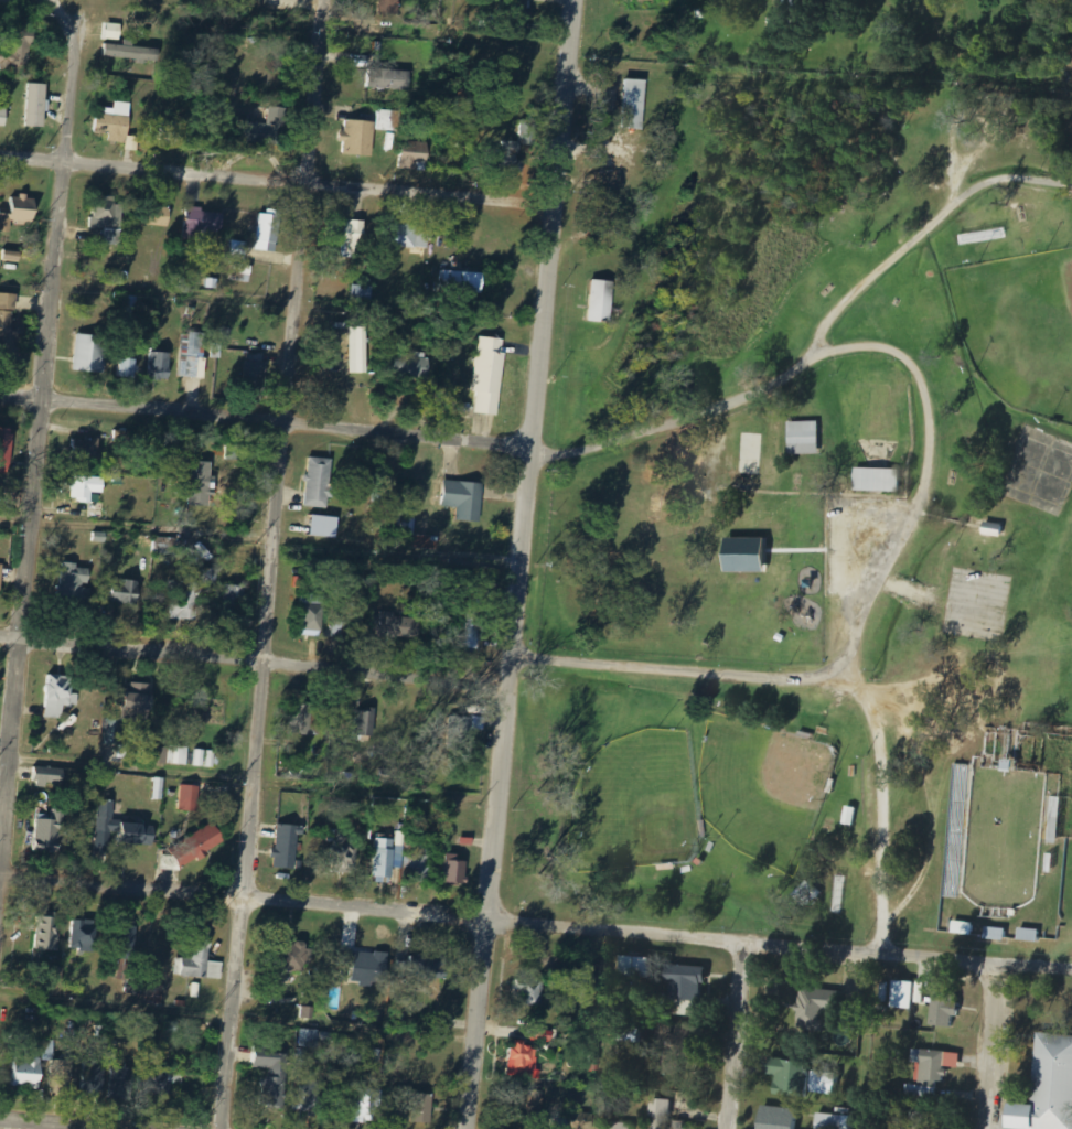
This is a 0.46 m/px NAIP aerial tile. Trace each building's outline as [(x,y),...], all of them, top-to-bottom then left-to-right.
[(379,18),(401,18),(400,0),(378,0),(379,18)] [(105,44),(104,57),(157,63),(159,51),(134,48),(135,42),(125,40),(125,46),(105,44)] [(369,89),(409,90),(410,70),(369,70),(369,89)] [(647,81),(626,80),(624,130),(645,130),(647,81)] [(46,128),(48,85),(29,84),(28,127),(46,128)] [(132,104),(115,102),(115,109),(98,108),(96,134),(112,135),(111,143),(128,144),(127,151),(138,151),(139,138),(129,137),(132,104)] [(8,109),(0,108),(0,128),(8,128),(8,109)] [(249,124),(248,143),(285,145),(286,109),(270,108),(269,125),(249,124)] [(379,131),(399,132),(401,112),(380,111),(379,131)] [(376,123),(346,121),(345,132),(341,132),(340,142),(344,142),(343,156),(374,157),(376,123)] [(519,144),(535,145),(535,121),(519,121),(519,144)] [(431,144),(402,143),(401,170),(426,171),(426,163),(430,163),(431,144)] [(10,211),(0,211),(0,232),(12,233),(12,222),(36,223),(37,198),(11,197),(10,211)] [(122,214),(116,214),(116,198),(95,198),(96,229),(105,229),(105,246),(122,246),(122,214)] [(170,227),(171,209),(161,208),(162,206),(148,205),(147,226),(170,227)] [(221,233),(222,214),(203,213),(203,208),(186,207),(184,240),(199,241),(200,232),(221,233)] [(257,251),(278,252),(280,216),(259,215),(257,251)] [(364,223),(328,221),(327,240),(342,241),(342,258),(362,259),(364,223)] [(384,247),(430,249),(431,227),(386,225),(384,247)] [(244,257),(245,243),(231,241),(229,255),(244,257)] [(20,264),(22,254),(4,251),(2,261),(20,264)] [(251,267),(233,266),(232,282),(251,282),(251,267)] [(484,293),(485,273),(441,272),(441,292),(484,293)] [(617,283),(594,280),(588,321),(611,324),(617,283)] [(0,294),(0,345),(7,346),(7,355),(22,355),(24,320),(16,319),(17,295),(0,294)] [(368,328),(350,328),(351,374),(369,374),(368,328)] [(205,379),(208,334),(191,334),(190,346),(183,345),(181,378),(205,379)] [(75,373),(106,374),(107,337),(76,336),(75,373)] [(473,393),(476,393),(475,412),(499,415),(505,338),(478,336),(473,393)] [(168,378),(168,354),(150,354),(150,378),(168,378)] [(245,384),(265,385),(266,354),(246,354),(245,384)] [(401,355),(402,378),(429,377),(428,354),(401,355)] [(136,380),(137,361),(120,360),(119,379),(136,380)] [(781,420),(727,417),(722,486),(775,491),(781,420)] [(822,423),(790,424),(791,456),(823,455),(822,423)] [(15,430),(0,428),(0,475),(11,476),(15,430)] [(98,440),(74,439),(73,461),(97,462),(98,440)] [(305,507),(329,510),(330,499),(334,500),(335,488),(330,487),(333,461),(310,458),(305,507)] [(214,464),(191,463),(190,506),(213,507),(214,464)] [(854,492),(900,493),(901,470),(855,469),(854,492)] [(106,478),(74,477),(73,502),(99,503),(100,494),(105,494),(106,478)] [(482,523),(484,484),(445,482),(443,508),(458,509),(457,522),(482,523)] [(311,536),(338,540),(341,519),(314,516),(311,536)] [(982,535),(1000,538),(1002,526),(983,523),(982,535)] [(433,537),(411,536),(411,549),(433,550),(433,537)] [(723,572),(765,573),(765,539),(723,539),(723,572)] [(92,568),(63,564),(58,597),(83,601),(86,584),(89,585),(92,568)] [(174,620),(198,621),(199,599),(210,599),(210,571),(192,571),(192,582),(175,582),(174,620)] [(142,583),(116,580),(112,603),(139,607),(142,583)] [(242,611),(243,587),(224,586),(223,611),(242,611)] [(324,632),(325,596),(303,596),(302,631),(324,632)] [(414,636),(415,617),(372,615),(371,635),(414,636)] [(64,719),(65,707),(79,707),(79,695),(73,695),(73,677),(48,677),(46,718),(64,719)] [(125,693),(124,719),(152,721),(153,697),(150,696),(151,685),(131,684),(131,694),(125,693)] [(316,735),(317,706),(287,706),(287,734),(316,735)] [(372,710),(360,709),(359,736),(371,737),(372,710)] [(480,730),(481,717),(468,716),(468,730),(480,730)] [(150,746),(150,764),(187,765),(188,747),(150,746)] [(212,768),(214,752),(195,749),(193,766),(212,768)] [(30,768),(30,788),(53,787),(53,768),(30,768)] [(160,800),(161,779),(152,778),(150,800),(160,800)] [(195,812),(196,786),(178,786),(177,811),(195,812)] [(110,823),(110,801),(95,801),(96,823),(110,823)] [(857,809),(846,807),(842,825),(853,827),(857,809)] [(32,820),(32,833),(26,833),(26,852),(53,853),(53,842),(60,842),(60,812),(48,812),(48,820),(32,820)] [(150,825),(111,824),(110,844),(149,846),(150,825)] [(165,851),(177,870),(218,843),(206,824),(165,851)] [(294,870),(296,826),(274,825),(273,853),(270,853),(269,869),(294,870)] [(349,831),(327,830),(326,845),(329,845),(329,871),(356,871),(357,842),(349,842),(349,831)] [(391,839),(373,839),(372,882),(390,882),(391,839)] [(463,886),(464,862),(455,862),(455,854),(442,854),(441,885),(463,886)] [(419,881),(420,856),(403,855),(402,880),(419,881)] [(793,896),(807,909),(821,894),(807,881),(793,896)] [(59,917),(39,916),(37,948),(58,949),(59,917)] [(88,922),(67,921),(65,949),(87,950),(88,922)] [(972,936),(973,925),(954,923),(952,934),(972,936)] [(113,953),(135,954),(136,928),(114,927),(113,953)] [(1006,942),(1007,929),(986,929),(986,941),(1006,942)] [(1019,942),(1038,943),(1039,931),(1020,929),(1019,942)] [(208,932),(190,931),(189,959),(177,958),(176,977),(219,979),(220,963),(206,962),(208,932)] [(271,943),(270,971),(305,972),(306,944),(271,943)] [(347,981),(378,984),(381,954),(335,950),(333,967),(348,969),(347,981)] [(405,979),(443,977),(441,953),(404,956),(405,979)] [(651,978),(652,958),(622,957),(621,977),(651,978)] [(705,967),(667,966),(666,1000),(704,1002),(705,967)] [(924,1005),(925,984),(892,982),(891,1009),(912,1010),(912,1004),(924,1005)] [(516,985),(517,1006),(542,1005),(541,984),(516,985)] [(163,986),(146,986),(147,1004),(164,1004),(163,986)] [(827,1033),(829,1012),(840,1013),(841,992),(801,989),(797,1030),(827,1033)] [(953,1029),(958,997),(934,993),(929,1026),(953,1029)] [(313,1008),(300,1007),(299,1019),(313,1019),(313,1008)] [(659,1046),(695,1047),(696,1026),(677,1025),(677,1031),(660,1030),(659,1046)] [(643,1031),(619,1028),(617,1041),(641,1044),(643,1031)] [(300,1048),(318,1048),(318,1030),(301,1030),(300,1048)] [(550,1041),(550,1031),(528,1030),(528,1041),(550,1041)] [(1014,1128),(1071,1128),(1071,1036),(1042,1034),(1038,1106),(1016,1105),(1014,1128)] [(334,1046),(333,1035),(321,1036),(321,1046),(334,1046)] [(537,1080),(538,1070),(531,1070),(534,1049),(519,1048),(519,1042),(506,1040),(502,1076),(537,1080)] [(285,1107),(287,1054),(277,1054),(277,1048),(256,1047),(256,1068),(271,1069),(271,1078),(261,1077),(260,1106),(285,1107)] [(961,1055),(914,1049),(913,1062),(918,1063),(915,1086),(909,1085),(908,1095),(940,1099),(945,1067),(959,1069),(961,1055)] [(16,1058),(15,1088),(43,1089),(44,1059),(16,1058)] [(804,1099),(808,1064),(768,1059),(766,1075),(775,1076),(773,1096),(804,1099)] [(54,1090),(73,1090),(74,1061),(55,1060),(54,1090)] [(82,1091),(105,1092),(105,1063),(82,1062),(82,1091)] [(110,1098),(136,1099),(137,1069),(111,1068),(110,1098)] [(171,1085),(184,1086),(184,1073),(157,1072),(156,1077),(146,1077),(145,1097),(170,1098),(171,1085)] [(810,1093),(833,1096),(835,1084),(840,1085),(841,1076),(813,1072),(810,1093)] [(319,1084),(303,1083),(302,1112),(317,1113),(319,1084)] [(510,1114),(538,1116),(539,1092),(511,1091),(510,1114)] [(430,1122),(430,1093),(407,1094),(408,1123),(430,1122)] [(684,1123),(671,1122),(671,1101),(651,1100),(650,1117),(653,1117),(652,1128),(684,1128),(684,1123)] [(353,1122),(376,1123),(376,1104),(353,1104),(353,1122)] [(795,1109),(758,1107),(758,1128),(795,1128),(795,1109)] [(934,1115),(910,1112),(909,1128),(932,1128),(934,1115)] [(557,1113),(557,1128),(593,1128),(593,1113),(557,1113)] [(853,1116),(816,1115),(815,1128),(853,1128),(853,1116)]
